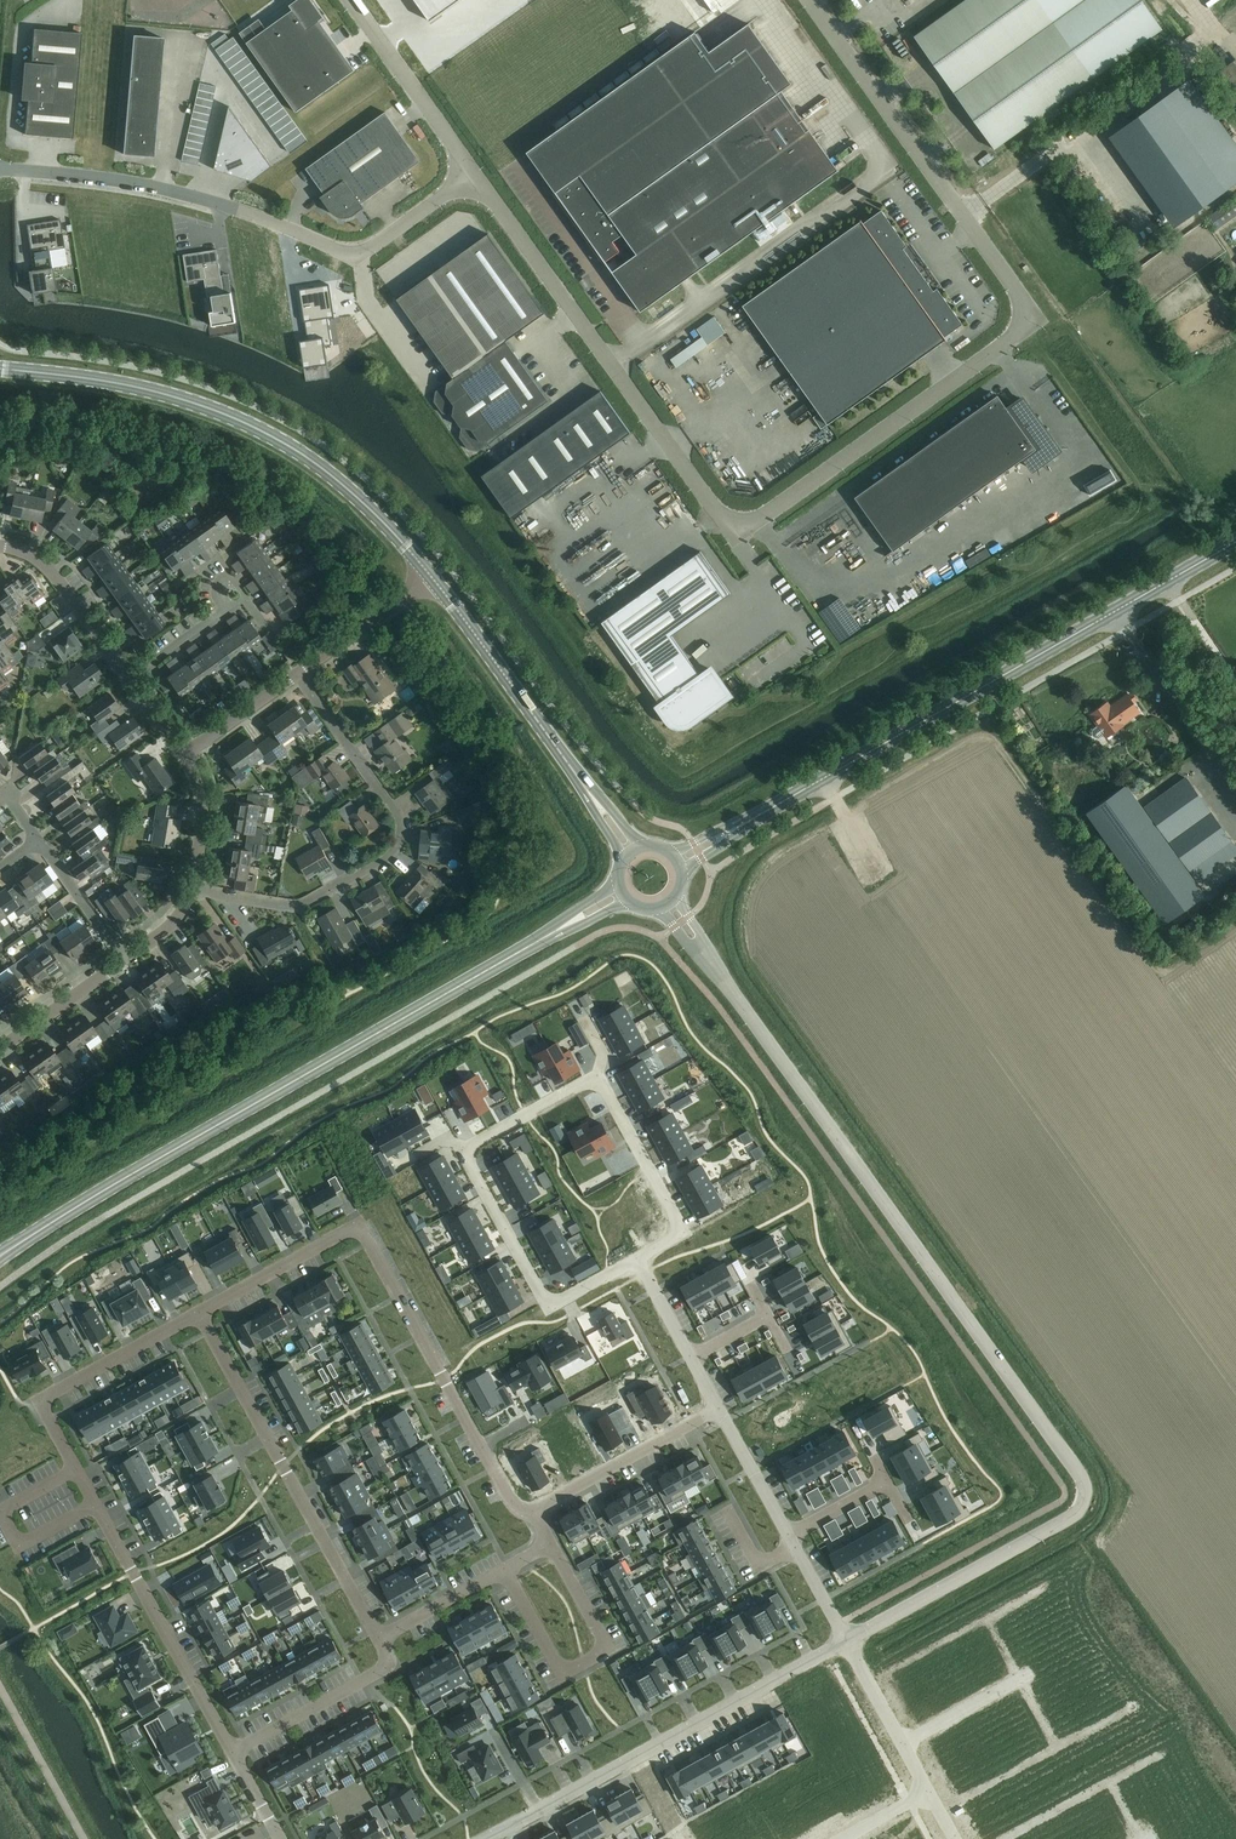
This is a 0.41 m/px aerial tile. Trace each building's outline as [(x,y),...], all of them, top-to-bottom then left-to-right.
[(256,21),(240,33),(296,112),(355,70),(319,21),(324,17),(312,0),(297,0),(290,5),(293,10),(263,31),(256,21)] [(430,20),(458,0),(415,0),(430,20)] [(1083,0),(964,0),(914,36),(954,92),(1083,0)] [(954,92),(994,149),(1162,29),(1142,0),(1083,0),(954,92)] [(782,91),(791,84),(749,24),(709,52),(695,32),(527,152),(598,252),(623,234),(637,254),(612,271),(640,311),(838,170),(782,91)] [(24,134),(72,138),(81,33),(34,29),(31,64),(25,63),(21,99),(27,99),(24,134)] [(211,43),(216,49),(229,39),(225,33),(211,43)] [(163,38),(133,35),(123,154),(153,156),(163,38)] [(238,43),(233,37),(229,39),(216,49),(220,56),(238,43)] [(238,43),(220,56),(225,62),(242,49),(238,43)] [(247,56),(242,49),(225,62),(229,69),(247,56)] [(247,56),(229,69),(234,75),(252,62),(247,56)] [(234,75),(238,81),(256,69),(252,62),(234,75)] [(243,88),(261,75),(256,69),(238,81),(243,88)] [(243,88),(248,94),(265,82),(261,75),(243,88)] [(1235,180),(1235,151),(1186,81),(1117,131),(1181,220),(1235,180)] [(252,101),(270,88),(265,82),(248,94),(252,101)] [(198,90),(215,94),(217,86),(200,83),(198,90)] [(257,107),(274,94),(270,88),(252,101),(257,107)] [(197,97),(213,101),(215,94),(198,90),(197,97)] [(257,107),(261,113),(279,101),(274,94),(257,107)] [(195,104),(212,108),(213,101),(197,97),(195,104)] [(284,107),(279,101),(261,113),(266,120),(284,107)] [(195,104),(193,111),(210,115),(212,108),(195,104)] [(221,142),(224,140),(244,126),(229,106),(221,142)] [(271,126),(288,114),(284,107),(266,120),(271,126)] [(210,115),(193,111),(192,118),(208,122),(210,115)] [(330,211),(332,213),(335,215),(337,216),(340,217),(343,218),(346,218),(349,217),(352,216),(354,215),(364,208),(361,204),(420,161),(385,112),(306,168),(324,194),(320,197),(330,211)] [(293,120),(288,114),(271,126),(275,133),(293,120)] [(190,125),(207,129),(208,122),(192,118),(190,125)] [(293,120),(275,133),(280,139),(297,126),(293,120)] [(207,129),(190,125),(188,132),(205,136),(207,129)] [(251,136),(244,126),(224,140),(231,150),(251,136)] [(280,139),(284,146),(302,133),(297,126),(280,139)] [(205,136),(188,132),(187,139),(203,143),(205,136)] [(307,139),(302,133),(284,146),(289,152),(307,139)] [(258,146),(251,136),(231,150),(232,151),(238,160),(258,146)] [(185,146),(202,150),(203,143),(187,139),(185,146)] [(231,150),(224,140),(221,142),(215,169),(226,172),(232,151),(231,150)] [(200,157),(202,150),(185,146),(183,154),(200,157)] [(258,146),(238,160),(245,170),(265,156),(258,146)] [(237,176),(245,170),(238,160),(232,151),(226,172),(237,176)] [(200,157),(183,154),(182,161),(198,165),(200,157)] [(272,166),(265,156),(245,170),(237,176),(252,181),(272,166)] [(1217,216),(1224,226),(1235,217),(1235,202),(1217,216)] [(903,248),(907,246),(881,210),(863,223),(861,219),(860,220),(861,221),(742,305),(819,413),(813,417),(821,429),(946,340),(947,341),(947,340),(945,337),(963,324),(937,288),(933,291),(920,272),(922,270),(919,266),(917,267),(903,248)] [(32,229),(27,229),(34,270),(28,271),(32,294),(56,290),(52,267),(49,250),(64,247),(60,219),(32,224),(32,229)] [(214,311),(210,312),(212,326),(236,322),(231,292),(224,294),(217,249),(183,254),(188,282),(204,279),(207,297),(212,296),(214,311)] [(595,282),(587,285),(591,295),(599,291),(595,282)] [(334,317),(329,284),(299,289),(304,322),(305,321),(308,339),(300,341),(304,368),(328,364),(325,346),(332,345),(328,318),(334,317)] [(708,344),(726,332),(714,316),(697,329),(702,336),(671,359),(676,367),(692,356),(690,352),(705,341),(708,344)] [(461,427),(459,437),(468,449),(479,451),(549,400),(506,340),(435,391),(434,401),(442,413),(453,415),(461,427)] [(601,391),(482,476),(512,518),(631,433),(601,391)] [(886,556),(1024,457),(1033,469),(1059,450),(1022,399),(1008,409),(997,395),(855,497),(893,550),(885,556),(886,556)] [(10,514),(25,517),(29,496),(14,493),(16,483),(8,481),(4,502),(5,502),(6,498),(12,500),(10,514)] [(29,496),(25,517),(40,521),(43,506),(50,507),(50,511),(54,490),(46,489),(44,499),(29,496)] [(65,538),(78,521),(72,516),(78,508),(66,498),(55,512),(62,517),(52,528),(65,538)] [(209,516),(230,544),(234,541),(231,536),(229,537),(226,533),(239,524),(231,513),(226,516),(220,508),(209,516)] [(230,544),(209,516),(200,522),(213,542),(221,537),(224,541),(222,542),(226,547),(230,544)] [(78,521),(65,538),(77,548),(86,536),(92,541),(102,527),(97,523),(90,531),(78,521)] [(213,542),(200,522),(189,530),(210,558),(214,555),(211,550),(209,552),(206,547),(208,546),(213,542)] [(210,558),(189,530),(179,537),(193,556),(201,551),(204,555),(202,557),(205,561),(210,558)] [(193,556),(179,537),(169,544),(190,572),(194,569),(191,565),(189,566),(186,562),(188,560),(193,556)] [(234,569),(239,565),(243,563),(263,549),(255,538),(236,552),(242,560),(238,563),(236,561),(231,565),(234,569)] [(91,563),(82,570),(85,574),(114,554),(106,543),(87,557),(91,563)] [(185,575),(190,572),(169,544),(159,551),(166,562),(161,565),(167,574),(172,570),(173,571),(181,565),(184,569),(182,571),(185,575)] [(246,567),(250,573),(270,559),(263,549),(243,563),(239,565),(234,569),(237,573),(242,570),(241,568),(245,565),(246,567)] [(667,720),(670,723),(674,726),(678,727),(682,727),(686,726),(690,724),(730,695),(711,669),(701,676),(672,635),(731,593),(700,551),(601,622),(660,705),(658,707),(667,720)] [(121,564),(114,554),(85,574),(88,578),(97,572),(101,577),(121,564)] [(277,569),(270,559),(250,573),(256,580),(252,583),(251,581),(246,585),(249,589),(254,585),(258,583),(277,569)] [(100,594),(128,574),(121,564),(101,577),(106,583),(97,590),(100,594)] [(261,587),(265,593),(284,579),(277,569),(258,583),(254,585),(249,589),(252,593),(257,590),(255,588),(259,585),(261,587)] [(8,578),(23,600),(29,596),(33,602),(44,594),(29,573),(19,580),(15,573),(8,578)] [(116,598),(135,584),(128,574),(100,594),(103,598),(112,592),(116,598)] [(290,575),(284,579),(265,593),(268,597),(265,599),(265,601),(260,605),(263,609),(291,589),(297,585),(290,575)] [(23,600),(8,578),(1,583),(5,590),(0,594),(0,603),(3,607),(11,618),(12,617),(21,610),(17,604),(23,600)] [(114,614),(142,594),(135,584),(116,598),(120,603),(111,610),(114,614)] [(299,600),(291,589),(263,609),(266,614),(271,610),(270,608),(274,605),(279,613),(278,614),(286,624),(312,605),(305,595),(299,600)] [(130,618),(150,604),(142,594),(114,614),(117,618),(126,612),(130,618)] [(128,634),(157,614),(150,604),(130,618),(134,624),(125,630),(128,634)] [(3,607),(0,609),(0,616),(1,617),(0,618),(0,637),(7,646),(8,645),(17,638),(12,632),(19,627),(12,617),(11,618),(3,607)] [(157,614),(128,634),(131,638),(140,632),(145,638),(164,624),(157,614)] [(234,615),(230,617),(251,646),(261,639),(254,629),(259,626),(252,616),(239,625),(237,621),(238,620),(234,615)] [(227,634),(241,653),(251,646),(230,617),(226,620),(230,626),(232,624),(235,628),(233,630),(227,634)] [(48,641),(63,661),(82,647),(68,627),(48,641)] [(215,629),(210,632),(231,660),(241,653),(227,634),(219,639),(216,635),(218,634),(215,629)] [(213,644),(207,648),(220,668),(231,660),(210,632),(206,635),(210,640),(212,639),(215,643),(213,644)] [(26,648),(35,650),(46,643),(39,633),(28,640),(26,648)] [(2,673),(13,666),(8,660),(15,655),(8,645),(7,646),(0,637),(0,670),(2,673)] [(210,675),(220,668),(207,648),(199,654),(196,650),(198,648),(195,643),(190,646),(210,675)] [(187,662),(201,682),(210,675),(190,646),(186,649),(189,655),(192,653),(194,657),(192,658),(187,662)] [(343,670),(352,683),(358,679),(375,703),(396,689),(380,666),(381,665),(372,652),(354,665),(353,663),(343,670)] [(190,689),(201,682),(187,662),(179,668),(176,664),(178,663),(174,657),(170,660),(190,689)] [(180,697),(190,689),(170,660),(166,664),(169,669),(171,667),(174,671),(167,677),(165,675),(157,681),(166,693),(174,688),(180,697)] [(79,664),(58,679),(65,689),(71,685),(79,696),(104,677),(94,663),(84,670),(79,664)] [(2,673),(0,670),(0,690),(10,683),(2,673)] [(120,708),(109,692),(87,708),(96,721),(90,725),(96,734),(109,725),(105,719),(120,708)] [(1122,724),(1139,712),(1127,695),(1110,707),(1107,703),(1091,714),(1098,725),(1094,729),(1092,731),(1092,734),(1094,737),(1097,738),(1100,738),(1105,734),(1106,737),(1123,725),(1122,724)] [(293,706),(280,716),(293,733),(304,725),(310,734),(319,728),(306,710),(299,715),(293,706)] [(375,751),(385,764),(387,763),(393,772),(410,760),(410,759),(411,757),(406,749),(404,751),(394,738),(412,725),(403,712),(375,732),(384,745),(375,751)] [(117,719),(109,725),(96,734),(103,743),(111,738),(119,749),(143,733),(132,716),(128,720),(127,719),(126,720),(126,721),(121,724),(117,719)] [(264,739),(278,757),(287,751),(280,742),(293,733),(280,716),(267,725),(273,732),(264,739)] [(10,727),(6,723),(0,728),(0,731),(2,734),(10,727)] [(250,737),(237,746),(250,765),(256,760),(259,764),(265,759),(268,764),(278,757),(264,739),(255,745),(250,737)] [(35,762),(47,753),(39,742),(18,757),(26,768),(35,762)] [(241,771),(250,765),(237,746),(224,756),(230,764),(224,768),(237,787),(247,779),(241,771)] [(51,759),(54,756),(57,755),(53,749),(47,753),(51,759)] [(8,762),(0,750),(0,768),(8,762)] [(137,753),(124,762),(138,781),(143,777),(156,794),(173,782),(155,758),(145,764),(137,753)] [(340,770),(334,761),(330,764),(323,754),(301,770),(308,780),(320,771),(332,788),(334,787),(349,787),(349,783),(346,778),(348,777),(342,769),(340,770)] [(43,780),(62,767),(54,756),(51,759),(39,767),(33,772),(41,782),(43,780)] [(436,779),(438,778),(453,767),(447,760),(431,772),(436,779)] [(46,796),(53,807),(72,793),(75,791),(67,780),(80,771),(85,778),(91,773),(83,761),(71,769),(66,773),(55,780),(59,786),(48,794),(46,796)] [(67,763),(62,767),(66,773),(71,769),(67,763)] [(1169,841),(1210,811),(1186,777),(1145,806),(1169,841)] [(423,800),(432,813),(453,798),(438,778),(436,779),(416,793),(422,801),(423,800)] [(1165,923),(1205,895),(1126,784),(1086,813),(1165,923)] [(79,804),(72,793),(53,807),(51,809),(58,819),(79,804)] [(234,816),(255,819),(264,821),(268,796),(253,793),(252,804),(236,801),(234,816)] [(85,800),(79,804),(83,810),(89,806),(85,800)] [(357,810),(351,800),(338,810),(347,823),(352,820),(364,836),(379,825),(364,805),(357,810)] [(175,806),(158,803),(154,825),(155,826),(153,842),(166,844),(166,846),(169,846),(170,845),(173,846),(176,830),(177,830),(179,820),(173,819),(175,806)] [(473,806),(457,812),(461,823),(477,816),(473,806)] [(91,821),(83,810),(62,825),(70,836),(80,829),(91,821)] [(1210,811),(1169,841),(1198,881),(1235,855),(1235,848),(1210,811)] [(245,841),(260,844),(263,829),(254,827),(255,819),(234,816),(232,830),(247,833),(245,841)] [(96,817),(91,821),(95,827),(100,823),(98,820),(96,817)] [(442,862),(443,853),(453,854),(456,824),(441,823),(440,833),(424,832),(421,860),(442,862)] [(331,865),(322,850),(330,845),(320,827),(312,832),(320,846),(297,858),(308,876),(322,868),(322,869),(331,865)] [(88,848),(100,840),(92,829),(84,835),(71,844),(79,855),(88,848)] [(1,830),(0,831),(0,847),(9,841),(1,830)] [(105,836),(100,840),(104,845),(110,841),(106,836),(105,836)] [(244,850),(229,847),(226,862),(248,865),(249,857),(258,859),(260,844),(245,841),(244,850)] [(79,880),(88,873),(100,865),(92,854),(71,869),(79,880)] [(148,866),(149,860),(117,854),(116,862),(128,864),(131,871),(136,872),(135,878),(160,882),(163,869),(148,866)] [(405,855),(400,864),(410,869),(414,861),(405,855)] [(109,866),(106,861),(105,861),(100,865),(104,870),(109,866)] [(246,874),(248,865),(226,862),(224,876),(239,879),(238,888),(253,890),(255,875),(246,874)] [(28,872),(40,889),(52,881),(40,863),(28,872)] [(442,882),(430,872),(425,877),(417,869),(397,891),(415,908),(435,886),(437,888),(442,882)] [(34,894),(40,889),(28,872),(16,880),(18,883),(12,887),(31,913),(35,910),(32,906),(39,901),(34,894)] [(129,915),(132,918),(143,910),(135,900),(146,892),(129,880),(123,884),(127,889),(116,897),(129,915)] [(352,900),(367,925),(390,912),(388,909),(396,905),(387,890),(379,895),(374,886),(365,891),(366,892),(352,900)] [(0,892),(0,906),(6,914),(12,909),(18,916),(24,911),(27,916),(31,913),(12,887),(7,891),(5,888),(0,892)] [(129,915),(116,897),(114,894),(103,902),(100,897),(94,900),(104,914),(110,911),(118,923),(129,915)] [(51,915),(63,906),(59,900),(47,909),(51,915)] [(63,906),(51,915),(55,920),(67,911),(63,906)] [(366,941),(354,920),(346,924),(336,908),(318,918),(334,948),(353,937),(358,945),(366,941)] [(234,937),(227,942),(214,923),(197,935),(216,961),(229,951),(234,958),(244,951),(234,937)] [(83,924),(71,933),(84,950),(96,942),(83,924)] [(285,924),(267,934),(267,933),(257,938),(260,943),(252,948),(262,967),(271,962),(269,958),(295,943),(285,924)] [(49,938),(58,950),(63,946),(72,959),(84,950),(71,933),(60,941),(55,934),(49,938)] [(37,958),(49,975),(61,967),(52,954),(58,950),(49,938),(43,942),(48,949),(37,958)] [(171,954),(185,974),(187,978),(190,978),(193,978),(199,974),(200,971),(201,968),(207,964),(192,944),(186,948),(184,945),(171,954)] [(14,963),(23,975),(28,971),(37,984),(49,975),(37,958),(30,962),(25,955),(14,963)] [(147,971),(160,989),(166,984),(171,991),(184,983),(175,970),(168,975),(159,962),(147,971)] [(17,979),(23,975),(14,963),(7,968),(13,975),(2,982),(14,1000),(26,992),(17,979)] [(61,969),(40,982),(44,987),(65,974),(61,969)] [(160,989),(147,971),(135,980),(144,992),(137,997),(146,1009),(153,1004),(148,997),(160,989)] [(2,1009),(14,1000),(2,982),(0,983),(0,1005),(2,1009)] [(123,990),(122,989),(110,998),(122,1015),(129,1011),(134,1018),(146,1009),(137,997),(130,986),(123,990)] [(166,995),(154,1003),(158,1009),(170,1001),(166,995)] [(127,1023),(122,1015),(110,998),(97,1006),(106,1019),(100,1023),(109,1036),(127,1023)] [(624,1006),(600,1019),(610,1037),(634,1024),(624,1006)] [(72,1024),(85,1042),(90,1049),(109,1036),(100,1023),(93,1028),(84,1015),(72,1024)] [(85,1042),(72,1024),(60,1033),(69,1046),(62,1050),(71,1063),(83,1054),(78,1047),(85,1042)] [(634,1024),(610,1037),(620,1055),(644,1042),(634,1024)] [(573,1034),(580,1047),(588,1042),(581,1029),(573,1034)] [(34,1051),(47,1069),(59,1060),(64,1067),(71,1063),(62,1050),(56,1055),(47,1042),(34,1051)] [(557,1043),(548,1047),(565,1077),(579,1069),(569,1051),(563,1054),(557,1043)] [(548,1047),(534,1055),(544,1073),(550,1070),(556,1082),(565,1077),(548,1047)] [(25,1077),(26,1079),(33,1089),(40,1085),(35,1078),(47,1069),(34,1051),(22,1060),(31,1072),(25,1077)] [(643,1061),(619,1075),(629,1093),(653,1079),(643,1061)] [(0,1078),(0,1082),(11,1097),(18,1092),(23,1100),(35,1091),(33,1089),(26,1079),(20,1083),(11,1071),(0,1078)] [(477,1075),(463,1083),(480,1112),(488,1108),(482,1096),(487,1093),(477,1075)] [(653,1079),(629,1093),(639,1111),(664,1098),(653,1079)] [(11,1097),(0,1082),(0,1105),(11,1097)] [(455,1088),(449,1091),(455,1102),(465,1120),(480,1112),(463,1083),(455,1088)] [(415,1109),(395,1120),(408,1144),(428,1133),(415,1109)] [(672,1114),(648,1127),(658,1145),(682,1132),(672,1114)] [(395,1120),(375,1131),(388,1155),(408,1144),(395,1120)] [(587,1123),(569,1133),(577,1148),(607,1131),(602,1123),(590,1129),(587,1123)] [(607,1131),(577,1148),(582,1156),(593,1150),(596,1155),(614,1145),(607,1131)] [(682,1132),(658,1145),(668,1163),(692,1150),(682,1132)] [(524,1133),(510,1141),(514,1148),(521,1144),(526,1153),(533,1149),(524,1133)] [(517,1153),(493,1167),(504,1187),(528,1173),(517,1153)] [(443,1156),(419,1169),(430,1189),(454,1176),(443,1156)] [(701,1166),(677,1180),(687,1198),(711,1185),(701,1166)] [(528,1173),(504,1187),(515,1207),(539,1193),(528,1173)] [(332,1186),(310,1198),(319,1214),(341,1202),(336,1192),(343,1188),(336,1175),(328,1179),(332,1186)] [(454,1176),(430,1189),(441,1209),(465,1196),(454,1176)] [(711,1185),(687,1198),(697,1216),(721,1203),(711,1185)] [(288,1200),(274,1208),(288,1233),(303,1226),(298,1216),(295,1212),(303,1208),(295,1194),(286,1198),(288,1200)] [(246,1219),(244,1220),(260,1249),(270,1244),(270,1242),(275,1240),(271,1234),(268,1227),(264,1221),(271,1218),(262,1202),(255,1206),(259,1212),(246,1219)] [(472,1208),(448,1222),(459,1242),(483,1228),(472,1208)] [(553,1219),(529,1233),(540,1253),(564,1239),(553,1219)] [(217,1239),(231,1265),(244,1258),(236,1244),(243,1241),(236,1228),(229,1232),(230,1234),(218,1241),(217,1238),(217,1239)] [(483,1228),(459,1242),(470,1261),(494,1248),(483,1228)] [(773,1235),(751,1247),(759,1262),(766,1258),(770,1265),(784,1257),(773,1235)] [(218,1272),(231,1265),(217,1239),(197,1249),(204,1262),(211,1258),(218,1272)] [(564,1239),(540,1253),(551,1273),(575,1259),(564,1239)] [(799,1244),(786,1251),(790,1259),(803,1252),(799,1244)] [(188,1252),(168,1263),(184,1291),(192,1286),(197,1283),(191,1273),(190,1270),(188,1267),(195,1264),(188,1252)] [(594,1257),(572,1269),(578,1280),(600,1268),(594,1257)] [(501,1261),(477,1274),(488,1294),(512,1281),(501,1261)] [(732,1262),(726,1265),(733,1277),(738,1274),(732,1262)] [(154,1267),(147,1271),(155,1286),(162,1282),(163,1285),(165,1288),(170,1298),(177,1294),(181,1292),(182,1292),(182,1291),(184,1291),(168,1263),(156,1269),(154,1267)] [(725,1263),(714,1269),(725,1289),(736,1283),(736,1282),(741,1279),(738,1274),(733,1277),(726,1265),(725,1263)] [(798,1267),(775,1280),(783,1295),(806,1282),(798,1267)] [(714,1269),(704,1275),(716,1297),(715,1294),(725,1289),(714,1269)] [(333,1274),(320,1281),(331,1302),(344,1294),(333,1274)] [(704,1275),(693,1281),(707,1306),(707,1305),(706,1303),(716,1297),(704,1275)] [(131,1278),(119,1285),(123,1292),(137,1317),(150,1310),(145,1301),(143,1298),(150,1294),(141,1277),(133,1281),(131,1278)] [(320,1281),(307,1288),(318,1309),(331,1302),(320,1281)] [(512,1281),(488,1294),(499,1314),(523,1301),(512,1281)] [(693,1281),(682,1287),(693,1307),(696,1312),(707,1306),(693,1281)] [(806,1282),(783,1295),(791,1310),(814,1297),(806,1282)] [(305,1316),(318,1309),(307,1288),(294,1296),(305,1316)] [(353,1298),(349,1291),(344,1294),(348,1301),(353,1298)] [(110,1297),(102,1301),(110,1316),(118,1312),(119,1315),(124,1324),(129,1321),(129,1322),(137,1317),(123,1292),(111,1299),(110,1297)] [(278,1305),(264,1312),(276,1332),(289,1325),(278,1305)] [(816,1318),(805,1324),(813,1339),(841,1324),(833,1309),(828,1312),(824,1305),(813,1311),(816,1318)] [(93,1307),(78,1316),(92,1342),(108,1333),(93,1307)] [(506,1310),(481,1325),(485,1332),(511,1318),(506,1310)] [(264,1312),(252,1319),(263,1339),(276,1332),(264,1312)] [(613,1312),(599,1320),(610,1340),(623,1332),(627,1339),(635,1335),(627,1320),(620,1324),(613,1312)] [(787,1312),(781,1316),(783,1320),(790,1317),(787,1312)] [(244,1336),(238,1340),(246,1354),(252,1350),(250,1346),(263,1339),(252,1319),(239,1326),(244,1336)] [(362,1323),(341,1335),(347,1347),(369,1335),(362,1323)] [(49,1327),(42,1331),(50,1345),(57,1342),(59,1346),(65,1357),(80,1349),(67,1325),(58,1330),(54,1324),(49,1327)] [(841,1324),(813,1339),(821,1354),(833,1348),(836,1354),(853,1345),(841,1324)] [(310,1332),(308,1328),(306,1325),(301,1328),(304,1334),(310,1332)] [(369,1335),(347,1347),(353,1358),(375,1347),(369,1335)] [(558,1345),(548,1351),(557,1368),(582,1355),(586,1361),(593,1357),(586,1344),(579,1348),(573,1337),(563,1343),(563,1341),(562,1342),(563,1343),(559,1345),(558,1344),(557,1344),(558,1345)] [(313,1338),(308,1341),(312,1348),(314,1346),(319,1344),(316,1339),(313,1338)] [(42,1360),(50,1355),(42,1340),(10,1358),(12,1362),(11,1362),(13,1367),(11,1368),(16,1377),(18,1376),(21,1380),(31,1374),(32,1375),(46,1367),(42,1360)] [(321,1343),(314,1346),(317,1351),(323,1347),(321,1343)] [(314,1346),(308,1350),(310,1354),(317,1351),(314,1346)] [(375,1347),(353,1358),(360,1370),(381,1358),(375,1347)] [(506,1374),(515,1389),(528,1382),(532,1389),(551,1379),(537,1354),(519,1364),(520,1366),(506,1374)] [(776,1356),(765,1362),(776,1382),(787,1375),(776,1356)] [(381,1358),(360,1370),(366,1381),(388,1369),(381,1358)] [(174,1362),(160,1370),(173,1394),(188,1386),(174,1362)] [(331,1362),(327,1365),(330,1371),(335,1369),(331,1362)] [(752,1362),(741,1369),(743,1374),(744,1373),(755,1393),(765,1387),(755,1368),(755,1367),(752,1362)] [(755,1367),(755,1368),(765,1387),(776,1382),(765,1362),(755,1367)] [(290,1363),(269,1375),(275,1387),(297,1375),(290,1363)] [(323,1367),(318,1369),(322,1376),(326,1374),(323,1367)] [(335,1369),(330,1371),(334,1378),(339,1375),(335,1369)] [(388,1369),(366,1381),(373,1393),(394,1381),(388,1369)] [(160,1370),(146,1377),(160,1401),(173,1394),(160,1370)] [(488,1371),(469,1382),(484,1409),(495,1403),(499,1411),(514,1402),(504,1384),(497,1388),(488,1371)] [(743,1374),(733,1380),(744,1399),(755,1393),(744,1373),(743,1374)] [(297,1375),(275,1387),(282,1398),(303,1386),(297,1375)] [(146,1377),(132,1385),(146,1409),(160,1401),(146,1377)] [(132,1385),(119,1392),(132,1416),(144,1410),(146,1409),(132,1385)] [(344,1385),(339,1388),(343,1394),(348,1392),(344,1385)] [(303,1386),(282,1398),(288,1410),(309,1398),(303,1386)] [(642,1388),(628,1396),(640,1416),(645,1413),(647,1415),(648,1415),(653,1424),(659,1421),(673,1414),(671,1411),(657,1387),(646,1394),(642,1388)] [(335,1390),(331,1392),(334,1399),(339,1396),(335,1390)] [(119,1392),(105,1400),(118,1424),(132,1416),(119,1392)] [(348,1392),(343,1394),(347,1401),(351,1398),(348,1392)] [(199,1396),(193,1399),(197,1406),(202,1403),(199,1396)] [(339,1396),(334,1399),(338,1405),(342,1403),(339,1396)] [(309,1398),(288,1410),(294,1421),(316,1409),(309,1398)] [(105,1400),(91,1408),(104,1432),(118,1424),(105,1400)] [(187,1403),(182,1406),(185,1412),(191,1409),(187,1403)] [(890,1405),(865,1419),(873,1434),(881,1430),(888,1443),(906,1433),(890,1405)] [(607,1413),(591,1422),(606,1448),(621,1440),(616,1430),(631,1422),(623,1406),(607,1414),(607,1413)] [(91,1408),(77,1415),(90,1440),(104,1432),(91,1408)] [(316,1409),(294,1421),(301,1433),(322,1421),(316,1409)] [(405,1409),(384,1421),(392,1435),(413,1424),(405,1409)] [(186,1450),(210,1436),(202,1422),(191,1428),(188,1422),(182,1425),(175,1429),(178,1435),(186,1450)] [(370,1423),(359,1429),(363,1435),(373,1429),(370,1423)] [(413,1424),(392,1435),(400,1450),(421,1438),(413,1424)] [(159,1440),(166,1436),(162,1429),(156,1433),(159,1440)] [(844,1432),(831,1439),(843,1459),(855,1453),(844,1432)] [(908,1447),(892,1456),(900,1469),(925,1455),(918,1443),(923,1440),(919,1432),(904,1440),(908,1447)] [(210,1436),(186,1450),(197,1470),(206,1465),(202,1459),(218,1451),(210,1436)] [(831,1439),(819,1445),(831,1466),(843,1459),(831,1439)] [(428,1443),(402,1458),(407,1467),(412,1464),(415,1469),(436,1458),(428,1443)] [(341,1445),(315,1460),(321,1470),(324,1474),(329,1472),(329,1471),(334,1469),(338,1475),(348,1469),(341,1457),(346,1454),(341,1445)] [(819,1445),(807,1452),(818,1473),(831,1466),(819,1445)] [(123,1480),(147,1466),(139,1452),(136,1446),(128,1451),(131,1457),(115,1465),(123,1480)] [(534,1457),(520,1465),(533,1488),(548,1480),(539,1464),(546,1460),(539,1447),(532,1451),(534,1457)] [(795,1458),(806,1480),(818,1473),(807,1452),(795,1458)] [(381,1453),(374,1456),(379,1465),(385,1461),(381,1453)] [(925,1455),(900,1469),(907,1482),(923,1474),(926,1480),(938,1474),(934,1466),(932,1468),(925,1455)] [(685,1462),(684,1463),(696,1484),(697,1484),(695,1481),(707,1475),(709,1480),(717,1476),(710,1463),(703,1467),(697,1456),(685,1462)] [(418,1474),(413,1477),(418,1486),(444,1471),(436,1458),(415,1469),(418,1474)] [(795,1458),(782,1465),(783,1468),(785,1471),(794,1486),(806,1480),(795,1458)] [(385,1461),(379,1465),(384,1473),(390,1470),(385,1461)] [(684,1463),(672,1469),(685,1494),(686,1493),(685,1491),(696,1484),(684,1463)] [(147,1466),(123,1480),(131,1494),(147,1486),(150,1491),(158,1487),(155,1481),(147,1466)] [(336,1485),(331,1487),(334,1492),(333,1492),(339,1502),(365,1487),(357,1473),(356,1473),(353,1467),(348,1469),(338,1475),(341,1482),(336,1484),(336,1485)] [(666,1488),(659,1491),(666,1504),(685,1494),(672,1469),(660,1476),(666,1488)] [(444,1471),(418,1486),(423,1483),(431,1497),(452,1486),(444,1471)] [(213,1475),(196,1484),(209,1507),(216,1504),(217,1506),(225,1502),(224,1499),(226,1498),(213,1475)] [(938,1489),(922,1497),(929,1511),(957,1495),(954,1496),(948,1484),(950,1483),(946,1475),(934,1482),(938,1489)] [(643,1485),(631,1492),(641,1511),(644,1516),(663,1506),(660,1500),(656,1493),(650,1497),(643,1485)] [(365,1487),(339,1502),(346,1516),(352,1513),(357,1510),(361,1517),(371,1511),(364,1499),(369,1496),(365,1487)] [(148,1524),(172,1511),(164,1497),(161,1491),(152,1496),(155,1501),(140,1510),(148,1524)] [(631,1492),(619,1499),(629,1518),(632,1523),(644,1516),(641,1511),(631,1492)] [(957,1495),(929,1511),(937,1524),(952,1515),(956,1522),(971,1514),(967,1506),(964,1508),(957,1495)] [(405,1513),(397,1497),(390,1500),(399,1516),(405,1513)] [(619,1499),(606,1506),(613,1519),(607,1522),(614,1535),(621,1531),(620,1530),(632,1523),(629,1518),(619,1499)] [(587,1503),(574,1510),(588,1536),(601,1529),(606,1539),(614,1535),(607,1522),(603,1516),(596,1519),(587,1503)] [(466,1509),(452,1517),(466,1543),(480,1535),(466,1509)] [(574,1511),(561,1518),(567,1529),(565,1530),(569,1536),(571,1535),(575,1543),(588,1536),(574,1510),(574,1511)] [(172,1511),(148,1524),(152,1532),(156,1539),(171,1530),(174,1536),(183,1531),(180,1525),(176,1518),(172,1511)] [(359,1526),(354,1529),(356,1534),(361,1543),(387,1529),(383,1520),(378,1523),(371,1511),(361,1517),(364,1523),(359,1526)] [(452,1517),(438,1524),(452,1550),(466,1543),(452,1517)] [(697,1519),(673,1532),(680,1544),(704,1531),(697,1519)] [(892,1520),(880,1527),(891,1548),(904,1541),(892,1520)] [(438,1524),(423,1532),(438,1558),(452,1550),(438,1524)] [(260,1526),(234,1540),(240,1552),(235,1555),(243,1569),(265,1557),(265,1556),(262,1558),(259,1553),(262,1551),(261,1550),(270,1545),(260,1526)] [(880,1527),(868,1534),(879,1555),(891,1548),(880,1527)] [(387,1529),(361,1543),(369,1557),(374,1555),(380,1552),(383,1558),(386,1557),(399,1550),(399,1549),(394,1552),(387,1540),(392,1537),(387,1529)] [(704,1531),(680,1544),(680,1545),(685,1542),(691,1552),(686,1555),(686,1556),(710,1543),(704,1531)] [(868,1534),(856,1540),(867,1561),(879,1555),(868,1534)] [(843,1544),(842,1545),(855,1568),(856,1568),(855,1568),(867,1561),(856,1540),(844,1547),(843,1544)] [(710,1543),(686,1556),(692,1567),(716,1554),(710,1543)] [(76,1544),(53,1557),(61,1572),(67,1568),(73,1580),(100,1565),(90,1547),(80,1552),(80,1550),(77,1552),(74,1547),(77,1545),(76,1544)] [(413,1555),(411,1551),(411,1552),(409,1549),(407,1545),(400,1548),(403,1553),(407,1559),(413,1555)] [(842,1545),(830,1552),(839,1569),(841,1573),(843,1575),(855,1568),(842,1545)] [(716,1554),(692,1567),(692,1568),(697,1565),(703,1575),(698,1578),(699,1579),(723,1565),(716,1554)] [(601,1559),(592,1565),(596,1572),(605,1567),(601,1559)] [(621,1561),(602,1572),(608,1583),(627,1573),(621,1561)] [(427,1563),(412,1571),(424,1592),(438,1584),(427,1563)] [(210,1565),(175,1584),(185,1602),(220,1583),(210,1565)] [(723,1565),(699,1579),(705,1590),(729,1577),(723,1565)] [(410,1566),(396,1574),(410,1600),(424,1592),(412,1571),(410,1566)] [(269,1570),(258,1577),(261,1583),(269,1598),(292,1585),(284,1570),(272,1577),(269,1570)] [(627,1573),(608,1583),(614,1595),(633,1584),(627,1573)] [(396,1574),(381,1582),(396,1608),(410,1600),(396,1574)] [(729,1577),(705,1590),(705,1591),(710,1588),(716,1599),(736,1589),(735,1589),(729,1577)] [(633,1584),(614,1595),(621,1607),(645,1593),(640,1596),(633,1584)] [(292,1585),(269,1598),(277,1613),(281,1619),(292,1613),(289,1607),(300,1600),(292,1585)] [(758,1604),(771,1629),(784,1622),(777,1609),(785,1605),(778,1592),(769,1596),(771,1600),(759,1607),(758,1604)] [(645,1593),(621,1607),(627,1618),(651,1605),(645,1593)] [(237,1596),(232,1599),(236,1606),(241,1603),(237,1596)] [(232,1599),(227,1601),(231,1609),(236,1606),(232,1599)] [(209,1601),(190,1611),(197,1623),(216,1613),(209,1601)] [(101,1630),(109,1644),(111,1647),(140,1631),(128,1611),(120,1615),(114,1603),(93,1615),(101,1630)] [(492,1604),(477,1612),(492,1638),(506,1630),(492,1604)] [(758,1636),(771,1629),(758,1604),(745,1611),(744,1610),(738,1614),(745,1627),(751,1624),(758,1636)] [(651,1605),(627,1618),(633,1630),(653,1619),(646,1608),(652,1605),(651,1605)] [(477,1612),(464,1620),(478,1646),(492,1638),(477,1612)] [(216,1613),(197,1623),(203,1634),(222,1624),(216,1613)] [(733,1621),(720,1628),(733,1650),(746,1643),(739,1630),(745,1627),(738,1614),(731,1618),(733,1621)] [(310,1615),(305,1618),(309,1626),(314,1623),(310,1615)] [(653,1619),(633,1630),(640,1641),(659,1631),(653,1619)] [(464,1620),(449,1628),(464,1654),(478,1646),(464,1620)] [(246,1621),(242,1623),(246,1631),(250,1628),(246,1621)] [(298,1622),(293,1625),(297,1632),(302,1630),(298,1622)] [(242,1623),(237,1626),(241,1634),(246,1631),(242,1623)] [(222,1624),(203,1634),(209,1646),(228,1635),(222,1624)] [(293,1625),(288,1627),(293,1635),(297,1632),(293,1625)] [(66,1627),(58,1631),(62,1640),(71,1635),(66,1627)] [(706,1632),(699,1635),(706,1648),(712,1645),(719,1657),(719,1658),(733,1650),(720,1628),(708,1635),(706,1632)] [(273,1631),(268,1634),(273,1642),(277,1639),(273,1631)] [(268,1634),(264,1636),(268,1644),(273,1642),(268,1634)] [(228,1635),(209,1646),(216,1658),(235,1647),(228,1635)] [(700,1651),(706,1648),(699,1635),(692,1639),(693,1640),(680,1647),(694,1672),(707,1664),(700,1651)] [(331,1638),(319,1644),(329,1663),(341,1657),(331,1638)] [(506,1643),(497,1648),(501,1655),(509,1650),(508,1647),(506,1643)] [(319,1644),(307,1651),(318,1670),(329,1663),(319,1644)] [(122,1659),(119,1661),(124,1671),(126,1670),(130,1677),(137,1690),(138,1689),(142,1695),(135,1699),(134,1700),(142,1715),(161,1705),(152,1690),(150,1691),(146,1685),(161,1677),(144,1645),(121,1657),(122,1659)] [(252,1647),(247,1650),(251,1657),(256,1655),(252,1647)] [(667,1653),(660,1657),(667,1669),(674,1666),(680,1678),(681,1679),(694,1672),(680,1647),(676,1650),(668,1654),(667,1653)] [(247,1650),(242,1652),(247,1660),(251,1657),(247,1650)] [(307,1651),(296,1657),(306,1676),(318,1670),(307,1651)] [(454,1652),(439,1660),(454,1686),(468,1678),(454,1652)] [(515,1654),(489,1668),(497,1683),(523,1668),(515,1654)] [(296,1657),(285,1663),(295,1682),(306,1676),(296,1657)] [(667,1669),(660,1657),(654,1660),(654,1661),(642,1668),(655,1693),(668,1686),(661,1673),(667,1669)] [(229,1660),(224,1662),(229,1670),(233,1668),(229,1660)] [(439,1660),(426,1667),(440,1693),(454,1686),(439,1660)] [(224,1662),(219,1665),(224,1673),(229,1670),(224,1662)] [(285,1663),(273,1670),(283,1688),(295,1682),(285,1663)] [(426,1667),(411,1675),(426,1701),(440,1693),(426,1667)] [(523,1668),(497,1683),(505,1696),(531,1682),(523,1668)] [(642,1668),(633,1673),(629,1675),(629,1674),(621,1678),(629,1691),(635,1687),(642,1700),(655,1693),(642,1668)] [(273,1670),(262,1676),(272,1695),(283,1688),(273,1670)] [(262,1676),(250,1682),(261,1701),(272,1695),(262,1676)] [(236,1683),(249,1707),(261,1701),(250,1682),(239,1688),(236,1683)] [(531,1682),(505,1696),(513,1711),(539,1696),(531,1682)] [(236,1683),(224,1690),(228,1697),(225,1698),(229,1705),(231,1703),(237,1714),(249,1707),(236,1683)] [(473,1706),(451,1719),(460,1735),(470,1730),(470,1731),(474,1729),(473,1728),(483,1723),(479,1716),(488,1710),(480,1697),(471,1702),(473,1706)] [(797,1702),(786,1708),(790,1715),(801,1709),(797,1702)] [(564,1711),(550,1719),(560,1736),(572,1729),(576,1737),(592,1728),(579,1704),(564,1713),(564,1711)] [(159,1716),(144,1724),(161,1754),(161,1755),(169,1750),(179,1768),(194,1759),(191,1754),(196,1752),(201,1749),(187,1723),(180,1726),(168,1733),(159,1717),(169,1711),(169,1710),(159,1716)] [(371,1711),(359,1718),(370,1737),(382,1730),(371,1711)] [(771,1719),(784,1743),(796,1736),(783,1713),(771,1719)] [(359,1718),(348,1724),(358,1743),(370,1737),(359,1718)] [(760,1725),(773,1749),(784,1743),(771,1719),(760,1725)] [(528,1729),(512,1738),(527,1764),(543,1755),(539,1748),(550,1741),(542,1727),(539,1721),(527,1728),(528,1729)] [(348,1724),(336,1730),(347,1749),(358,1743),(348,1724)] [(772,1749),(773,1749),(760,1725),(748,1732),(761,1755),(762,1755),(760,1751),(770,1746),(772,1749)] [(336,1730),(325,1737),(335,1756),(347,1749),(336,1730)] [(761,1755),(748,1732),(737,1738),(750,1762),(761,1755)] [(325,1737),(313,1743),(327,1767),(324,1762),(335,1756),(325,1737)] [(725,1744),(738,1768),(750,1762),(737,1738),(725,1744)] [(313,1743),(302,1749),(315,1773),(327,1767),(313,1743)] [(738,1768),(725,1744),(714,1751),(726,1773),(737,1767),(738,1768)] [(474,1745),(457,1754),(461,1762),(472,1756),(484,1779),(502,1769),(489,1745),(477,1751),(474,1745)] [(302,1749),(291,1756),(304,1780),(315,1773),(302,1749)] [(384,1751),(379,1753),(383,1761),(388,1758),(384,1751)] [(715,1780),(726,1773),(714,1751),(703,1757),(702,1757),(715,1780)] [(291,1756),(279,1762),(292,1786),(304,1780),(291,1756)] [(372,1757),(368,1760),(372,1768),(377,1765),(372,1757)] [(702,1757),(691,1763),(703,1786),(715,1780),(702,1757)] [(368,1760),(363,1762),(367,1770),(372,1768),(368,1760)] [(279,1762),(267,1769),(279,1790),(290,1784),(292,1786),(279,1762)] [(703,1786),(691,1763),(680,1770),(690,1790),(701,1784),(703,1786)] [(690,1790),(680,1770),(668,1776),(679,1796),(690,1790)] [(351,1773),(346,1776),(351,1783),(355,1781),(351,1773)] [(346,1776),(342,1778),(346,1786),(351,1783),(346,1776)] [(209,1785),(190,1796),(202,1819),(206,1817),(210,1825),(216,1822),(220,1828),(239,1818),(224,1790),(222,1791),(214,1778),(208,1782),(209,1785)] [(327,1782),(322,1785),(326,1793),(331,1790),(327,1782)] [(322,1785),(317,1788),(321,1795),(326,1793),(322,1785)] [(620,1794),(619,1795),(633,1821),(653,1810),(645,1796),(638,1800),(631,1788),(626,1791),(625,1791),(625,1792),(621,1794),(621,1793),(620,1794)] [(411,1789),(382,1805),(389,1819),(401,1812),(402,1815),(406,1822),(424,1812),(411,1789)] [(846,1794),(835,1800),(839,1807),(850,1802),(846,1794)] [(304,1795),(299,1798),(303,1806),(308,1803),(304,1795)] [(617,1796),(613,1799),(612,1798),(612,1799),(606,1802),(613,1813),(606,1817),(615,1834),(623,1830),(622,1828),(626,1825),(633,1821),(619,1795),(617,1796),(617,1795),(616,1796),(617,1796)] [(299,1798),(294,1800),(298,1808),(303,1806),(299,1798)] [(799,1798),(788,1805),(800,1826),(811,1820),(799,1798)] [(352,1830),(357,1838),(378,1838),(386,1834),(382,1828),(380,1824),(386,1820),(378,1805),(370,1810),(375,1818),(352,1830)] [(581,1816),(593,1838),(598,1838),(606,1834),(607,1836),(614,1832),(615,1834),(606,1817),(599,1821),(593,1809),(588,1812),(587,1812),(587,1813),(583,1815),(582,1814),(582,1815),(581,1816)] [(568,1838),(593,1838),(581,1816),(579,1817),(579,1816),(578,1817),(579,1817),(574,1820),(574,1819),(573,1819),(574,1820),(568,1823),(574,1834),(568,1838)] [(338,1836),(344,1833),(338,1822),(336,1820),(330,1824),(333,1830),(316,1838),(339,1838),(338,1836)] [(742,1830),(747,1838),(764,1838),(755,1823),(742,1830)] [(555,1830),(549,1833),(548,1833),(549,1834),(545,1836),(544,1835),(544,1836),(542,1837),(543,1838),(560,1838),(555,1830)] [(731,1836),(732,1838),(747,1838),(742,1830),(731,1836)]
